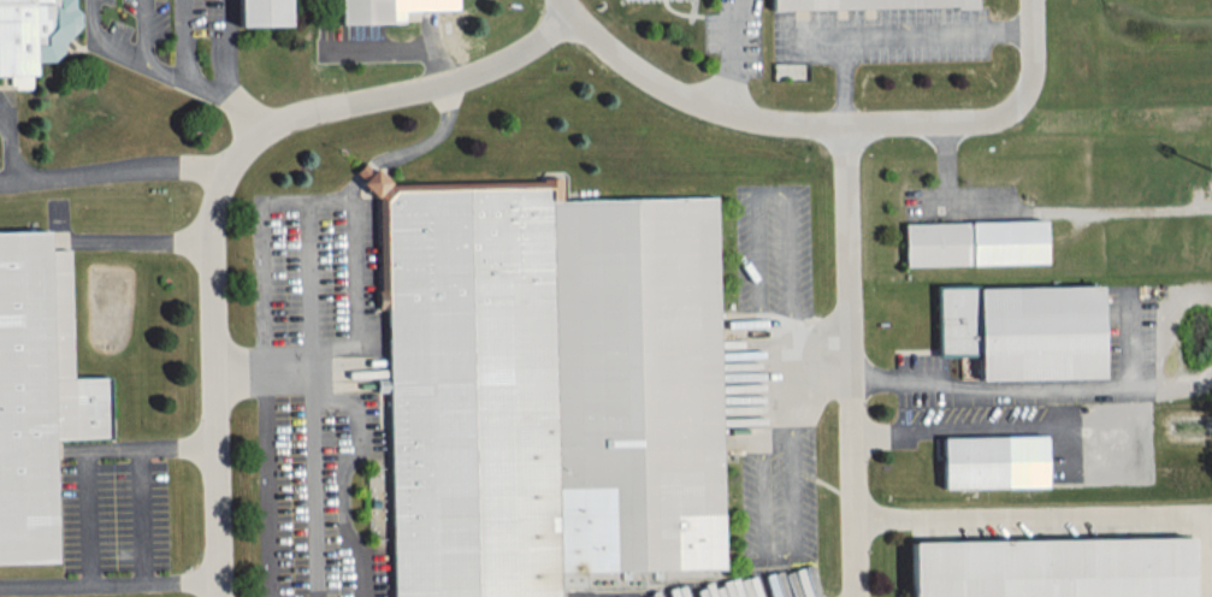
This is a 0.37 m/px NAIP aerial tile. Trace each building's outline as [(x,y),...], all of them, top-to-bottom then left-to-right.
[(34,75),(0,75),(0,0),(59,0),(60,49),(52,60),(34,61),(34,75)] [(288,25),(288,0),(237,0),(238,26),(288,25)] [(338,23),(404,22),(404,9),(454,9),(454,0),(337,0),(338,23)] [(771,10),(771,0),(978,0),(979,7),(956,7),(956,5),(771,10)] [(391,596),(559,596),(558,572),(723,568),(716,195),(550,197),(550,187),(394,189),(384,200),(391,596)] [(904,223),(1043,219),(1045,262),(904,266),(904,223)] [(57,561),(53,439),(111,438),(110,376),(71,377),(69,249),(48,249),(47,230),(0,231),(0,562),(57,561)] [(938,288),(1100,285),(1102,377),(980,378),(979,351),(939,353),(938,288)] [(941,437),(942,488),(1045,486),(1044,435),(941,437)] [(1190,536),(1192,596),(912,596),(911,542),(1190,536)]
